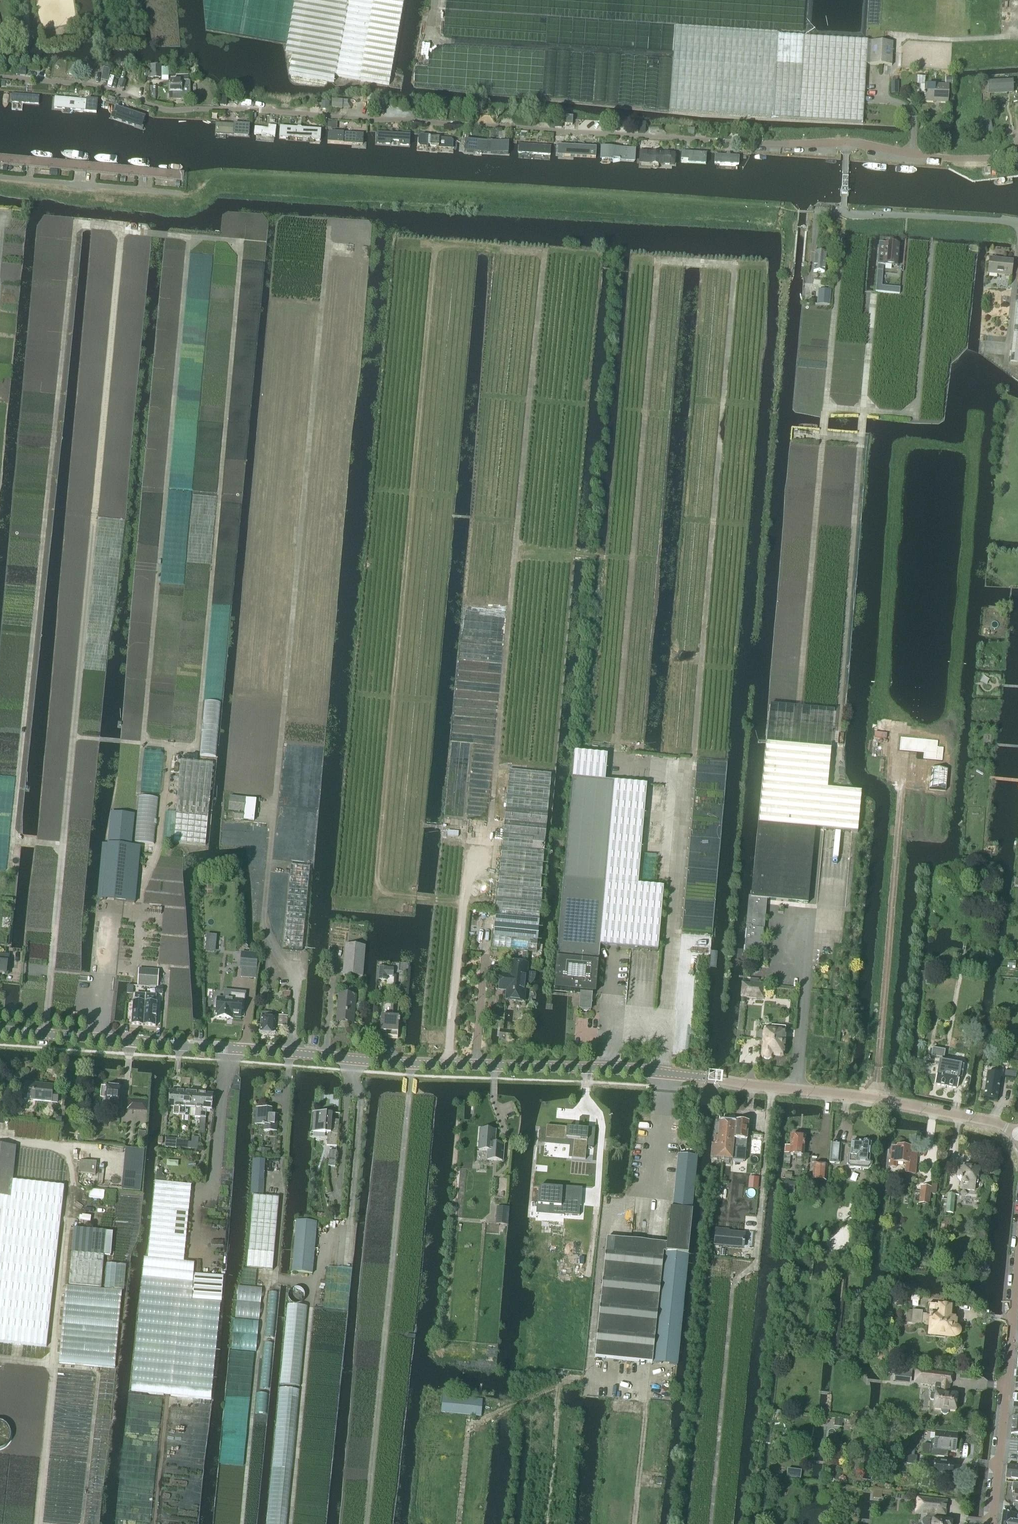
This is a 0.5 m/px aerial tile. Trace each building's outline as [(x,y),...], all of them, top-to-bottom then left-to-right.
[(286,54),(293,55),(289,74),(334,82),(335,75),(359,80),(389,85),(404,0),(295,0),(286,54)] [(666,42),(667,38),(666,35),(665,33),(664,31),(662,29),(660,28),(658,28),(656,27),(654,28),(651,28),(650,29),(648,31),(646,34),(645,38),(646,42),(648,46),(650,47),(652,48),(656,49),(658,49),(660,48),(662,47),(664,46),(665,44),(666,42)] [(669,111),(772,118),(812,120),(862,123),(868,40),(777,35),(674,28),(669,111)] [(869,65),(892,66),(893,43),(870,42),(869,65)] [(150,66),(150,75),(150,79),(161,79),(161,66),(150,66)] [(182,82),(169,82),(169,93),(169,100),(173,100),(174,100),(190,100),(190,82),(188,82),(189,79),(182,79),(182,82)] [(1012,92),(1012,80),(987,82),(988,94),(1012,92)] [(925,85),(924,102),(947,103),(947,86),(925,85)] [(41,103),(41,93),(10,92),(9,102),(41,103)] [(96,111),(96,98),(61,96),(60,109),(96,111)] [(332,101),(332,109),(342,109),(342,102),(332,101)] [(141,126),(145,114),(110,102),(106,114),(141,126)] [(372,107),(372,112),(377,112),(377,115),(383,115),(383,107),(372,107)] [(250,121),(216,120),(215,132),(250,134),(250,121)] [(276,135),(276,124),(256,123),(255,134),(276,135)] [(319,140),(321,128),(281,125),(279,137),(319,140)] [(364,142),(365,131),(329,128),(328,141),(364,142)] [(410,144),(410,132),(377,131),(376,143),(410,144)] [(453,147),(452,134),(417,132),(417,144),(453,147)] [(508,141),(496,140),(463,137),(463,146),(508,150),(508,141)] [(550,153),(551,143),(518,140),(518,152),(550,153)] [(596,155),(596,144),(557,142),(556,152),(596,155)] [(635,159),(636,146),(600,144),(600,157),(635,159)] [(675,163),(675,150),(639,148),(639,162),(675,163)] [(706,160),(706,150),(682,149),(681,159),(706,160)] [(739,164),(740,153),(715,151),(715,163),(739,164)] [(848,189),(840,189),(840,197),(848,197),(848,189)] [(879,245),(876,278),(875,292),(881,293),(882,278),(883,265),(897,266),(898,246),(885,245),(885,246),(879,245)] [(815,253),(813,272),(824,273),(824,268),(826,268),(827,259),(825,259),(826,254),(815,253)] [(988,274),(1010,277),(1012,261),(990,259),(988,274)] [(818,290),(817,304),(828,305),(830,291),(818,290)] [(1016,302),(1013,333),(1010,362),(1017,363),(1017,303),(1016,302)] [(901,738),(900,751),(925,753),(924,759),(943,760),(944,747),(938,746),(938,740),(901,738)] [(744,953),(745,953),(761,955),(766,900),(808,904),(815,829),(857,834),(861,793),(828,790),(831,750),(766,743),(751,898),(749,898),(744,953)] [(555,980),(554,990),(554,991),(581,993),(579,1009),(581,1009),(582,1010),(583,1012),(586,1012),(587,1011),(587,1010),(590,1010),(591,994),(594,994),(595,984),(596,984),(599,946),(658,951),(663,887),(637,885),(646,785),(604,781),(606,755),(574,752),(554,980),(555,980)] [(177,793),(175,814),(207,817),(210,793),(213,763),(180,760),(177,793)] [(931,769),(929,790),(946,791),(947,770),(931,769)] [(496,911),(492,950),(522,952),(521,965),(526,965),(528,953),(537,953),(540,916),(542,893),(540,892),(546,830),(549,793),(551,773),(510,770),(507,793),(499,870),(499,873),(496,911)] [(229,797),(228,811),(233,812),(233,820),(243,821),(245,799),(229,797)] [(102,899),(102,900),(117,901),(134,903),(135,895),(127,895),(129,868),(138,868),(140,847),(131,847),(134,815),(121,814),(121,816),(111,815),(108,844),(102,899)] [(205,846),(207,817),(175,814),(173,843),(205,846)] [(306,905),(310,867),(290,865),(282,949),(302,951),(306,905)] [(365,947),(345,946),(342,975),(362,977),(365,947)] [(242,953),(243,953),(242,968),(240,967),(240,968),(256,970),(258,954),(257,954),(257,955),(244,954),(244,953),(242,953)] [(500,975),(498,987),(506,988),(506,995),(514,996),(514,1001),(523,1002),(525,986),(528,986),(530,984),(533,981),(534,978),(534,975),(535,975),(535,974),(526,973),(527,965),(526,965),(521,965),(509,963),(508,976),(500,975)] [(379,967),(378,981),(387,981),(387,977),(393,977),(394,969),(388,968),(379,967)] [(159,971),(139,970),(137,986),(158,987),(159,971)] [(742,992),(742,997),(762,999),(763,986),(763,985),(758,984),(750,984),(743,983),(742,992)] [(217,1000),(215,999),(215,1007),(217,1008),(216,1015),(217,1015),(217,1018),(232,1019),(233,1017),(240,1018),(241,1010),(243,1010),(245,995),(231,994),(230,1000),(217,999),(217,1000)] [(345,1021),(345,1023),(357,1024),(357,1023),(353,1023),(355,997),(334,995),(341,996),(340,1010),(337,1010),(336,1022),(337,1022),(337,1020),(345,1021)] [(131,1025),(143,1026),(145,996),(136,996),(135,1003),(132,1003),(131,1025)] [(145,996),(143,1026),(155,1027),(157,1004),(154,1004),(154,997),(145,996)] [(260,1017),(259,1035),(275,1036),(275,1031),(279,1031),(280,1028),(275,1027),(276,1018),(260,1017)] [(383,1034),(383,1037),(398,1038),(398,1024),(400,1024),(400,1021),(399,1021),(399,1018),(381,1017),(380,1034),(383,1034)] [(279,1018),(279,1028),(286,1028),(287,1018),(279,1018)] [(762,1057),(763,1058),(764,1059),(765,1060),(767,1061),(768,1060),(769,1060),(771,1058),(771,1056),(782,1057),(784,1030),(771,1029),(771,1031),(764,1031),(762,1056),(762,1057)] [(931,1057),(943,1059),(945,1052),(933,1049),(931,1057)] [(940,1062),(935,1085),(957,1089),(961,1066),(960,1066),(961,1064),(954,1063),(954,1065),(940,1062)] [(987,1073),(983,1100),(997,1102),(999,1092),(999,1089),(1001,1075),(987,1073)] [(26,1084),(24,1100),(51,1102),(57,1103),(58,1093),(52,1092),(53,1086),(26,1084)] [(104,1107),(120,1109),(121,1102),(119,1102),(120,1090),(114,1089),(113,1088),(110,1088),(109,1088),(107,1088),(106,1089),(102,1089),(101,1099),(104,1099),(104,1107)] [(170,1093),(168,1108),(174,1108),(173,1116),(179,1117),(180,1093),(176,1092),(175,1091),(172,1091),(171,1092),(170,1092),(170,1093)] [(180,1093),(179,1117),(190,1117),(190,1109),(191,1094),(190,1094),(188,1092),(186,1092),(184,1093),(180,1093)] [(191,1094),(190,1109),(195,1110),(195,1118),(200,1118),(202,1094),(198,1094),(197,1093),(194,1093),(192,1094),(191,1094)] [(202,1094),(200,1118),(199,1133),(204,1134),(206,1111),(211,1111),(213,1095),(211,1095),(210,1094),(207,1094),(206,1094),(202,1094)] [(128,1099),(127,1110),(135,1111),(136,1100),(128,1099)] [(256,1109),(255,1125),(264,1126),(263,1131),(276,1132),(277,1115),(268,1115),(269,1110),(271,1110),(271,1109),(256,1109)] [(337,1147),(339,1127),(332,1127),(333,1115),(315,1113),(314,1133),(328,1134),(327,1147),(337,1147)] [(713,1144),(711,1144),(710,1158),(744,1162),(748,1124),(743,1124),(742,1122),(738,1122),(736,1123),(735,1124),(719,1122),(718,1137),(714,1136),(713,1144)] [(546,1126),(545,1140),(573,1143),(571,1159),(585,1160),(587,1147),(588,1130),(573,1129),(546,1126)] [(487,1160),(502,1161),(504,1146),(494,1145),(495,1131),(480,1130),(479,1150),(488,1151),(487,1160)] [(790,1148),(785,1148),(784,1154),(802,1156),(804,1138),(803,1138),(802,1137),(802,1136),(797,1136),(796,1137),(791,1137),(790,1148)] [(176,1149),(177,1140),(165,1139),(165,1148),(176,1149)] [(869,1164),(869,1156),(870,1145),(871,1145),(871,1144),(870,1144),(868,1143),(868,1142),(864,1142),(862,1144),(851,1143),(851,1144),(850,1156),(848,1156),(847,1166),(850,1169),(869,1170),(871,1169),(872,1164),(869,1164)] [(831,1144),(829,1163),(839,1164),(841,1144),(831,1144)] [(917,1150),(909,1150),(910,1148),(906,1148),(904,1146),(899,1145),(899,1146),(898,1147),(897,1147),(897,1148),(891,1148),(889,1168),(896,1168),(896,1163),(906,1164),(905,1174),(915,1175),(917,1150)] [(10,1197),(12,1181),(15,1147),(0,1146),(0,1196),(10,1197)] [(336,1168),(337,1152),(330,1151),(329,1167),(336,1168)] [(677,1163),(675,1183),(672,1208),(692,1210),(696,1164),(697,1157),(678,1155),(677,1163)] [(262,1197),(263,1195),(264,1160),(252,1160),(252,1174),(251,1196),(253,1196),(262,1197)] [(96,1176),(97,1163),(79,1161),(78,1174),(96,1176)] [(826,1182),(828,1166),(813,1165),(812,1181),(826,1182)] [(946,1201),(946,1203),(947,1203),(953,1203),(956,1204),(957,1198),(958,1187),(960,1187),(960,1188),(974,1190),(973,1200),(984,1201),(987,1181),(980,1180),(980,1178),(981,1173),(978,1173),(979,1170),(962,1169),(962,1170),(958,1169),(957,1178),(949,1177),(946,1201)] [(157,1171),(156,1181),(166,1182),(167,1177),(164,1177),(162,1174),(162,1171),(157,1171)] [(750,1178),(749,1189),(757,1190),(758,1178),(750,1178)] [(124,1180),(123,1191),(140,1192),(141,1182),(124,1180)] [(0,1196),(0,1343),(46,1347),(64,1187),(12,1181),(10,1197),(0,1196)] [(155,1182),(149,1250),(148,1259),(184,1262),(191,1186),(155,1182)] [(795,1183),(784,1182),(783,1191),(794,1192),(795,1183)] [(921,1187),(919,1205),(930,1206),(931,1194),(937,1195),(939,1185),(932,1185),(931,1188),(921,1187)] [(537,1202),(537,1204),(538,1204),(538,1206),(549,1207),(549,1208),(549,1214),(559,1215),(563,1215),(563,1217),(564,1217),(564,1216),(579,1217),(580,1207),(581,1207),(581,1206),(580,1206),(580,1201),(562,1200),(563,1189),(553,1188),(553,1187),(552,1187),(551,1188),(539,1188),(538,1202),(538,1203),(537,1202)] [(105,1192),(90,1190),(89,1198),(104,1200),(105,1192)] [(253,1196),(246,1269),(273,1271),(279,1198),(262,1197),(253,1196)] [(497,1207),(496,1225),(508,1226),(509,1208),(497,1207)] [(652,1363),(677,1365),(688,1255),(666,1253),(666,1252),(688,1254),(692,1211),(671,1209),(667,1244),(607,1238),(595,1358),(652,1363)] [(296,1222),(292,1272),(312,1274),(316,1223),(296,1222)] [(106,1232),(73,1229),(68,1285),(100,1288),(106,1232)] [(716,1231),(715,1246),(743,1248),(743,1243),(744,1243),(744,1240),(743,1240),(744,1234),(729,1233),(716,1231)] [(107,1264),(105,1288),(123,1290),(126,1266),(107,1264)] [(193,1281),(192,1301),(222,1303),(224,1277),(193,1275),(193,1281)] [(301,1387),(308,1307),(288,1306),(281,1385),(301,1387)] [(950,1319),(951,1308),(927,1306),(926,1317),(921,1316),(921,1313),(912,1312),(906,1312),(905,1324),(911,1324),(911,1325),(927,1326),(927,1323),(930,1324),(928,1337),(952,1339),(952,1338),(953,1338),(954,1338),(955,1338),(956,1337),(957,1336),(958,1336),(958,1335),(958,1333),(957,1331),(956,1330),(955,1329),(954,1329),(953,1329),(954,1324),(951,1324),(952,1319),(950,1319)] [(915,1372),(914,1379),(920,1380),(920,1384),(935,1385),(934,1393),(932,1393),(931,1394),(930,1399),(931,1400),(934,1400),(934,1410),(940,1411),(939,1413),(941,1415),(943,1415),(945,1415),(946,1413),(946,1411),(954,1412),(956,1396),(947,1395),(948,1384),(950,1384),(951,1375),(915,1372)] [(301,1391),(281,1389),(268,1523),(288,1523),(301,1391)] [(483,1401),(443,1396),(441,1412),(481,1416),(483,1401)] [(835,1419),(835,1427),(842,1428),(843,1420),(835,1419)] [(923,1446),(922,1455),(944,1457),(945,1452),(947,1450),(955,1451),(957,1435),(937,1433),(937,1435),(931,1434),(930,1439),(932,1440),(932,1446),(925,1445),(923,1446)] [(917,1457),(904,1456),(903,1465),(916,1466),(917,1457)] [(953,1465),(934,1463),(934,1464),(927,1463),(927,1470),(933,1470),(932,1477),(952,1479),(952,1478),(953,1478),(954,1478),(955,1477),(956,1476),(956,1475),(956,1474),(955,1473),(954,1472),(953,1471),(953,1465)] [(1005,1479),(1017,1481),(1017,1468),(1007,1466),(1005,1479)] [(952,1523),(940,1522),(941,1516),(945,1516),(946,1503),(917,1500),(916,1509),(916,1514),(927,1515),(927,1519),(925,1519),(924,1519),(922,1521),(922,1522),(921,1523),(922,1523),(952,1523)] [(1013,1515),(1012,1515),(1002,1514),(1001,1523),(1017,1523),(1017,1516),(1013,1515)]
